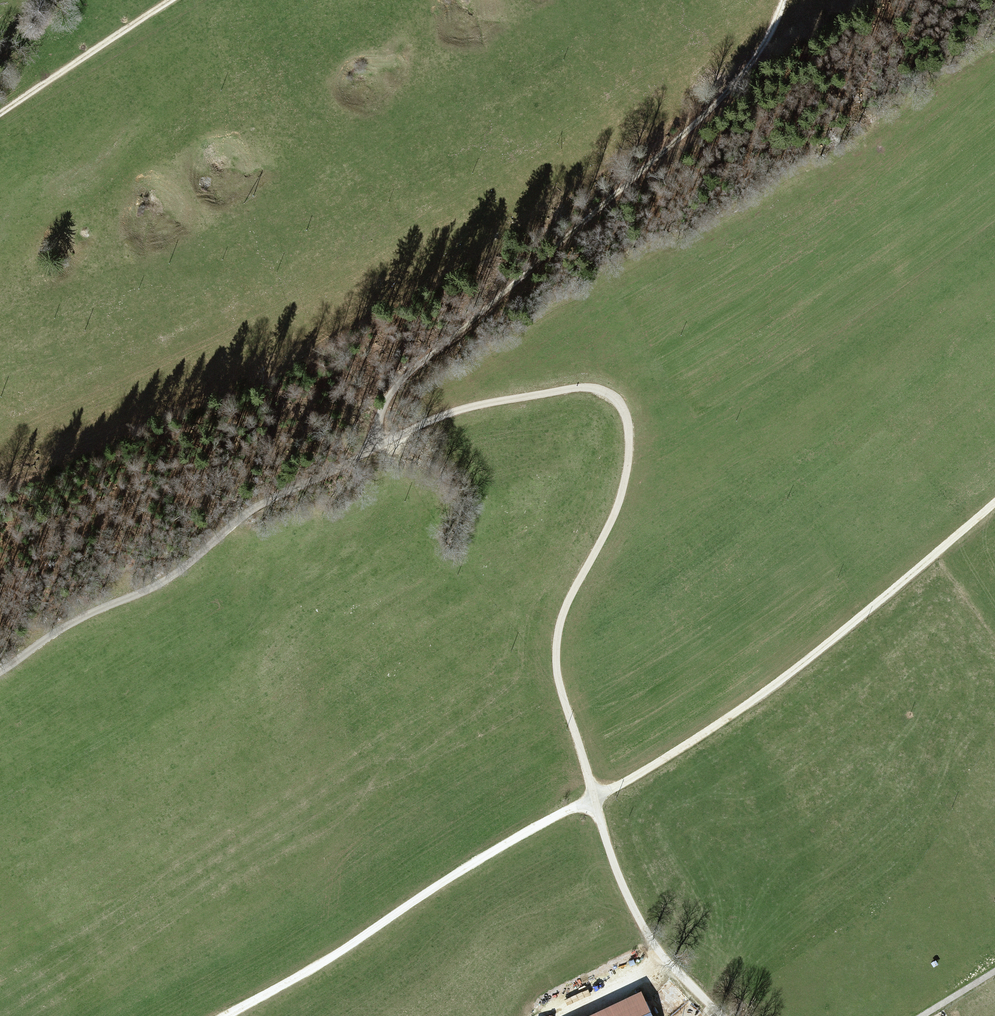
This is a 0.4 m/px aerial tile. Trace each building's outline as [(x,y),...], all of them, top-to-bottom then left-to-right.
[(573,1015),(657,1015),(640,982),(573,1015)]
